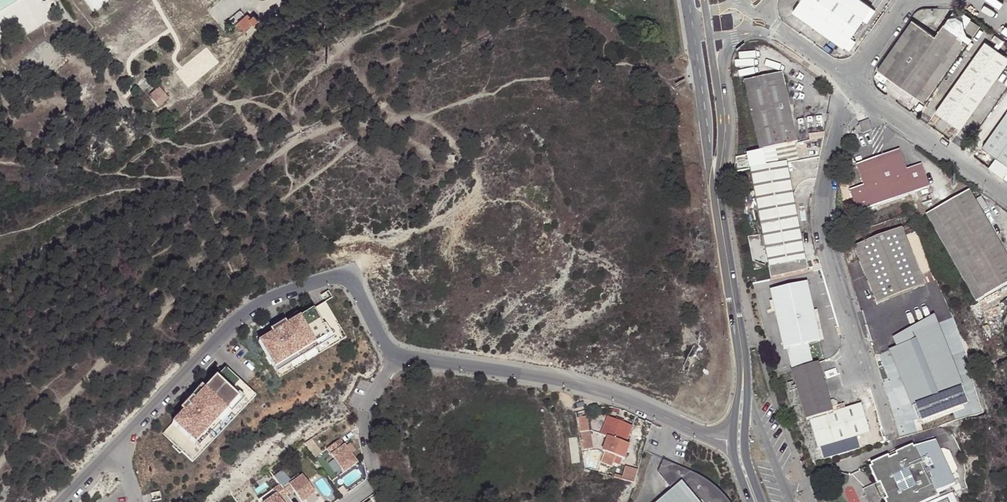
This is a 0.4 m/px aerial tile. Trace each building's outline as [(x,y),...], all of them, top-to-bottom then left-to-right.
[(793,11),(818,29),(844,47),(872,7),(861,0),(801,0),(793,11)] [(957,6),(946,22),(969,37),(979,22),(957,6)] [(237,23),(245,17),(240,10),(227,21),(233,27),(237,23)] [(245,17),(237,23),(243,30),(251,23),(253,24),(258,21),(254,16),(251,18),(248,15),(245,17)] [(969,37),(946,22),(936,36),(926,30),(933,20),(928,16),(924,18),(920,25),(912,20),(877,69),(898,83),(923,101),(952,60),(969,37)] [(985,42),(962,74),(936,112),(961,129),(1006,63),(1006,57),(985,42)] [(752,114),(760,152),(761,152),(778,148),(793,144),(797,143),(782,74),(745,82),(752,114)] [(159,88),(149,96),(158,107),(168,98),(159,88)] [(983,148),(1006,165),(1006,112),(983,148)] [(869,120),(859,123),(862,133),(872,130),(869,120)] [(761,152),(764,167),(787,163),(797,161),(793,144),(778,148),(761,152)] [(899,149),(857,164),(864,185),(850,190),(858,213),(894,199),(929,187),(921,164),(906,170),(899,149)] [(909,154),(903,156),(907,166),(912,164),(909,154)] [(760,219),(772,279),(808,271),(799,225),(787,163),(764,167),(750,170),(760,219)] [(926,215),(951,258),(976,302),(1006,284),(1006,257),(995,236),(969,190),(926,215)] [(902,227),(855,246),(877,303),(925,284),(902,227)] [(807,282),(770,290),(783,349),(820,341),(807,282)] [(936,291),(909,303),(946,389),(973,375),(936,291)] [(271,334),(258,342),(278,378),(345,339),(324,304),(285,326),(283,324),(270,332),(271,334)] [(792,371),(791,371),(806,421),(810,419),(819,448),(870,433),(861,404),(831,413),(816,364),(813,365),(792,371)] [(254,398),(224,369),(193,402),(190,399),(180,411),(182,413),(161,435),(191,463),(254,398)] [(580,432),(590,430),(587,416),(578,418),(580,432)] [(632,425),(608,416),(602,434),(609,436),(600,461),(613,466),(616,455),(625,459),(630,444),(626,442),(632,425)] [(593,448),(590,430),(580,432),(583,449),(593,448)] [(593,432),(595,445),(602,444),(600,431),(593,432)] [(315,440),(308,443),(314,456),(321,453),(315,440)] [(340,440),(326,449),(344,473),(357,464),(340,440)] [(889,458),(914,447),(913,444),(899,450),(888,456),(889,458)] [(951,490),(939,495),(931,479),(940,475),(932,458),(924,462),(916,446),(914,447),(889,458),(888,456),(872,463),(873,466),(870,467),(878,484),(880,483),(887,498),(885,499),(886,501),(956,501),(951,490)] [(634,482),(638,470),(626,467),(623,475),(622,479),(630,481),(634,482)] [(728,498),(719,490),(704,476),(691,471),(676,484),(679,486),(660,501),(731,501),(728,498)] [(265,501),(282,501),(281,500),(293,491),(301,501),(303,501),(315,493),(302,475),(289,485),(286,480),(272,489),(276,494),(265,501)] [(887,498),(880,483),(878,484),(864,491),(869,501),(879,501),(885,499),(887,498)]
